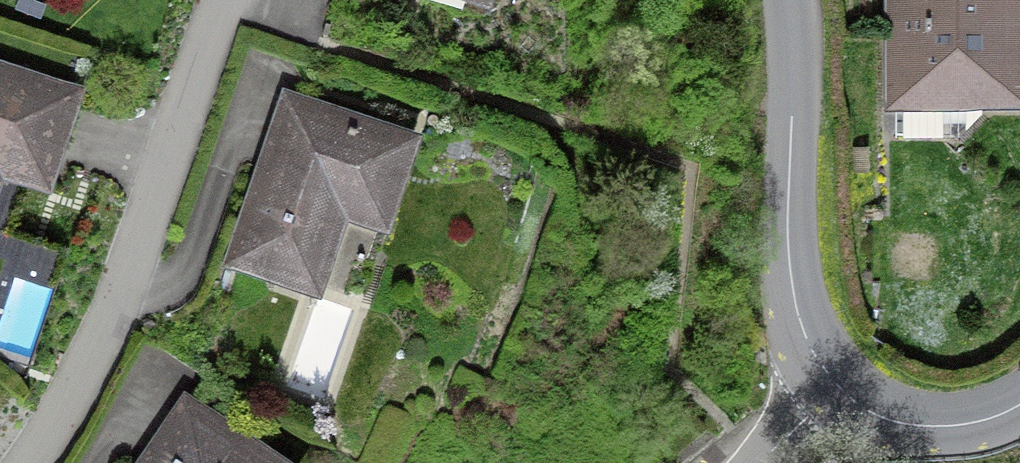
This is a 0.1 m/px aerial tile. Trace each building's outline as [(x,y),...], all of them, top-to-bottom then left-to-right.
[(501,16),(506,0),(451,0),(501,16)] [(890,35),(1019,36),(1019,0),(890,0),(890,35)] [(890,35),(888,127),(1019,130),(1019,36),(890,35)] [(0,65),(0,217),(12,180),(56,194),(88,93),(0,65)] [(429,146),(287,98),(228,270),(327,304),(353,227),(397,241),(429,146)] [(33,346),(64,257),(24,243),(0,313),(0,335),(33,346)] [(193,396),(145,462),(287,462),(193,396)]
